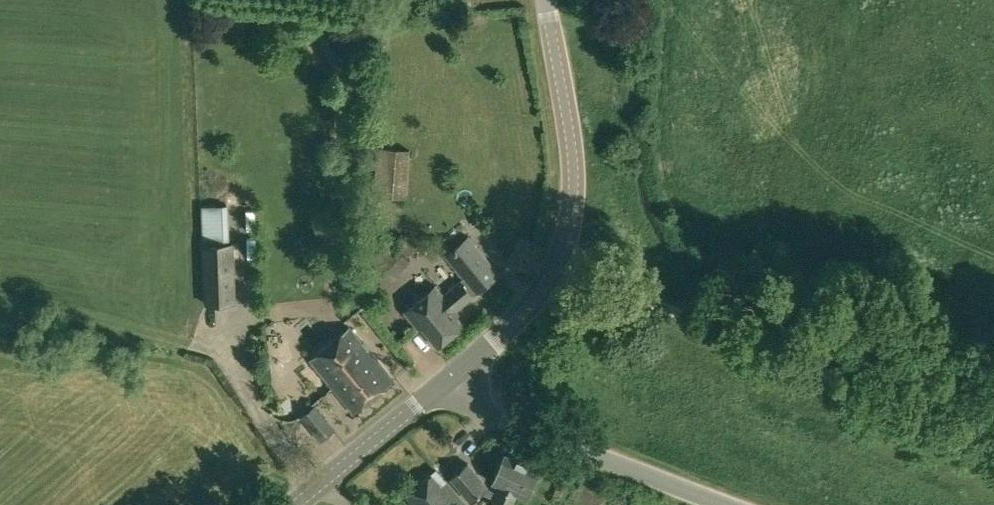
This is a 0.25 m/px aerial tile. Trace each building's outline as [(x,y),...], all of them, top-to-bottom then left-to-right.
[(374,194),(407,197),(411,149),(378,146),(374,194)] [(227,196),(227,204),(237,204),(237,196),(227,196)] [(382,202),(381,230),(393,230),(394,202),(382,202)] [(203,243),(205,304),(236,304),(235,242),(229,242),(228,205),(201,206),(202,232),(203,243)] [(371,258),(391,281),(411,260),(406,255),(420,249),(413,232),(391,239),(371,258)] [(421,326),(437,347),(464,325),(458,318),(463,314),(458,308),(500,273),(469,235),(445,256),(463,278),(444,293),(437,285),(405,311),(419,328),(421,326)] [(311,360),(354,412),(393,379),(350,328),(311,360)] [(299,418),(319,440),(333,428),(314,406),(299,418)] [(424,406),(417,413),(429,427),(437,420),(424,406)] [(482,493),(494,498),(491,504),(492,504),(513,504),(518,493),(529,498),(541,469),(505,454),(492,482),(499,485),(496,492),(488,488),(482,493)] [(450,478),(471,502),(482,493),(488,488),(467,464),(450,478)] [(466,503),(436,468),(404,495),(412,504),(463,504),(466,503)]
